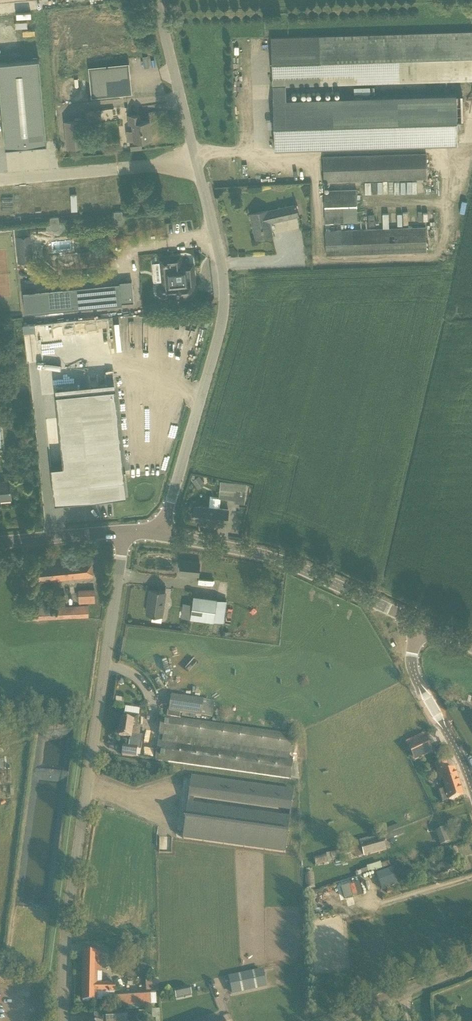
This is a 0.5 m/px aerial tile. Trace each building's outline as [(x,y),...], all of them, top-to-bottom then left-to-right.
[(319,35),(321,83),(328,83),(329,85),(336,84),(336,83),(447,79),(471,79),(471,31),(319,35)] [(319,35),(271,37),(272,85),(285,84),(321,83),(319,35)] [(5,147),(47,143),(39,58),(0,62),(0,91),(5,147)] [(88,66),(91,97),(132,93),(129,62),(88,66)] [(354,86),(355,97),(286,99),(285,84),(272,85),(273,85),(273,99),(274,148),(275,148),(458,142),(457,120),(463,119),(463,94),(363,97),(363,95),(375,94),(374,86),(354,86)] [(129,123),(132,123),(134,140),(151,138),(149,120),(141,121),(140,113),(129,115),(129,123)] [(82,120),(65,121),(67,146),(84,145),(82,120)] [(427,177),(426,153),(323,156),(324,180),(427,177)] [(424,191),(424,180),(411,179),(411,190),(424,191)] [(357,221),(356,189),(324,190),(325,222),(357,221)] [(267,210),(266,209),(251,213),(256,238),(272,234),(269,221),(298,215),(296,204),(267,210)] [(122,210),(114,211),(115,219),(123,218),(122,210)] [(50,224),(50,225),(51,227),(53,229),(56,230),(58,228),(60,226),(61,224),(60,223),(59,223),(59,216),(50,217),(51,224),(50,224)] [(427,251),(426,227),(325,230),(326,254),(427,251)] [(33,261),(31,234),(16,235),(18,262),(33,261)] [(195,274),(191,274),(190,264),(180,265),(180,262),(179,262),(179,257),(179,256),(163,258),(166,282),(160,282),(159,283),(158,284),(157,286),(156,287),(156,289),(156,291),(157,292),(158,293),(158,294),(159,295),(160,296),(161,296),(174,295),(174,300),(190,298),(192,297),(193,297),(194,296),(195,295),(196,294),(197,292),(197,290),(197,288),(195,274)] [(133,301),(131,281),(23,290),(25,311),(133,301)] [(55,502),(91,498),(91,496),(124,493),(123,479),(125,479),(115,387),(56,393),(58,417),(63,464),(51,465),(55,502)] [(205,483),(199,474),(192,479),(197,488),(205,483)] [(220,480),(219,496),(235,498),(235,501),(245,502),(247,483),(220,480)] [(0,497),(0,499),(11,498),(9,482),(0,483),(0,497)] [(227,523),(228,509),(194,505),(193,519),(227,523)] [(39,580),(53,578),(93,574),(91,555),(51,559),(52,562),(37,563),(39,580)] [(200,562),(181,560),(180,573),(198,575),(200,562)] [(21,578),(24,592),(32,591),(30,577),(21,578)] [(94,589),(79,590),(79,602),(95,601),(94,589)] [(150,590),(147,614),(163,617),(167,592),(150,590)] [(223,622),(226,600),(195,595),(192,617),(223,622)] [(26,607),(27,617),(89,615),(88,605),(26,607)] [(212,718),(214,702),(172,696),(169,711),(169,712),(168,712),(167,717),(180,719),(180,714),(212,718)] [(119,736),(131,738),(130,740),(129,747),(123,746),(122,756),(137,758),(138,749),(141,749),(143,736),(140,736),(140,731),(141,727),(138,727),(139,716),(140,709),(126,707),(125,714),(124,714),(123,720),(121,720),(120,731),(119,736)] [(407,746),(413,756),(431,748),(426,737),(407,746)] [(449,800),(449,801),(463,796),(455,769),(441,773),(446,789),(439,791),(443,802),(449,800)] [(192,776),(183,839),(285,853),(290,818),(193,804),(194,799),(291,812),(294,790),(192,776)] [(399,824),(384,830),(385,834),(400,828),(399,824)] [(444,829),(436,832),(440,845),(449,842),(444,829)] [(361,846),(363,856),(386,851),(382,835),(369,839),(369,838),(359,840),(361,846)] [(335,859),(333,853),(315,859),(317,865),(335,859)] [(452,859),(443,863),(447,872),(456,869),(452,859)] [(389,862),(367,866),(368,871),(390,867),(389,862)] [(402,871),(405,879),(421,874),(419,866),(402,871)] [(392,868),(376,874),(382,889),(397,884),(392,868)] [(315,873),(306,873),(307,889),(316,888),(315,873)] [(356,883),(342,887),(345,899),(359,895),(356,883)] [(123,952),(117,954),(119,962),(126,959),(123,952)] [(97,1001),(97,993),(115,993),(115,986),(115,985),(111,985),(101,985),(99,985),(98,985),(98,973),(100,973),(100,953),(83,953),(83,1001),(97,1001)] [(263,970),(228,977),(232,995),(267,988),(263,970)] [(189,986),(174,990),(176,999),(191,995),(189,986)] [(115,995),(115,1001),(116,1010),(122,1010),(121,1007),(126,1007),(154,1005),(157,1004),(157,993),(156,991),(150,992),(146,993),(139,993),(115,995)] [(160,1019),(160,1009),(152,1009),(152,1019),(155,1019),(160,1019)] [(106,1012),(106,1013),(97,1014),(94,1014),(94,1020),(127,1020),(127,1011),(116,1012),(110,1012),(106,1012)]
